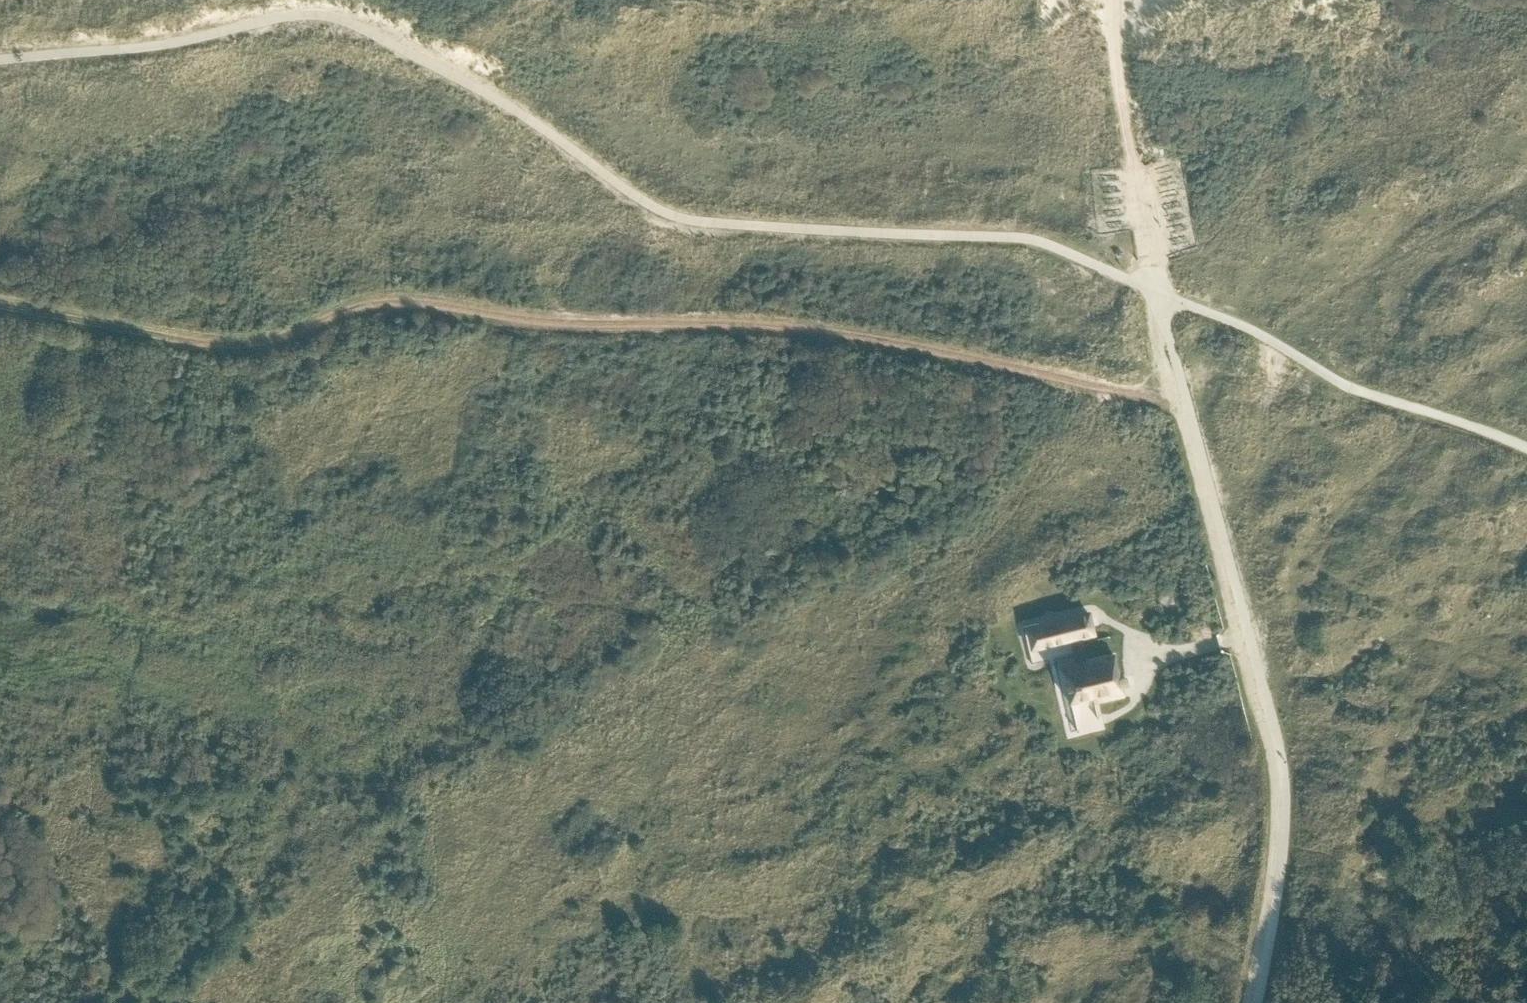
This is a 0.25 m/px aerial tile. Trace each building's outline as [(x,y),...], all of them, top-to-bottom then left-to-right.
[(1122,695),(1120,686),(1126,685),(1124,677),(1119,678),(1113,654),(1085,661),(1079,636),(1093,633),(1087,612),(1024,627),(1029,648),(1072,638),(1078,662),(1061,667),(1069,702),(1103,693),(1104,699),(1122,695)]
